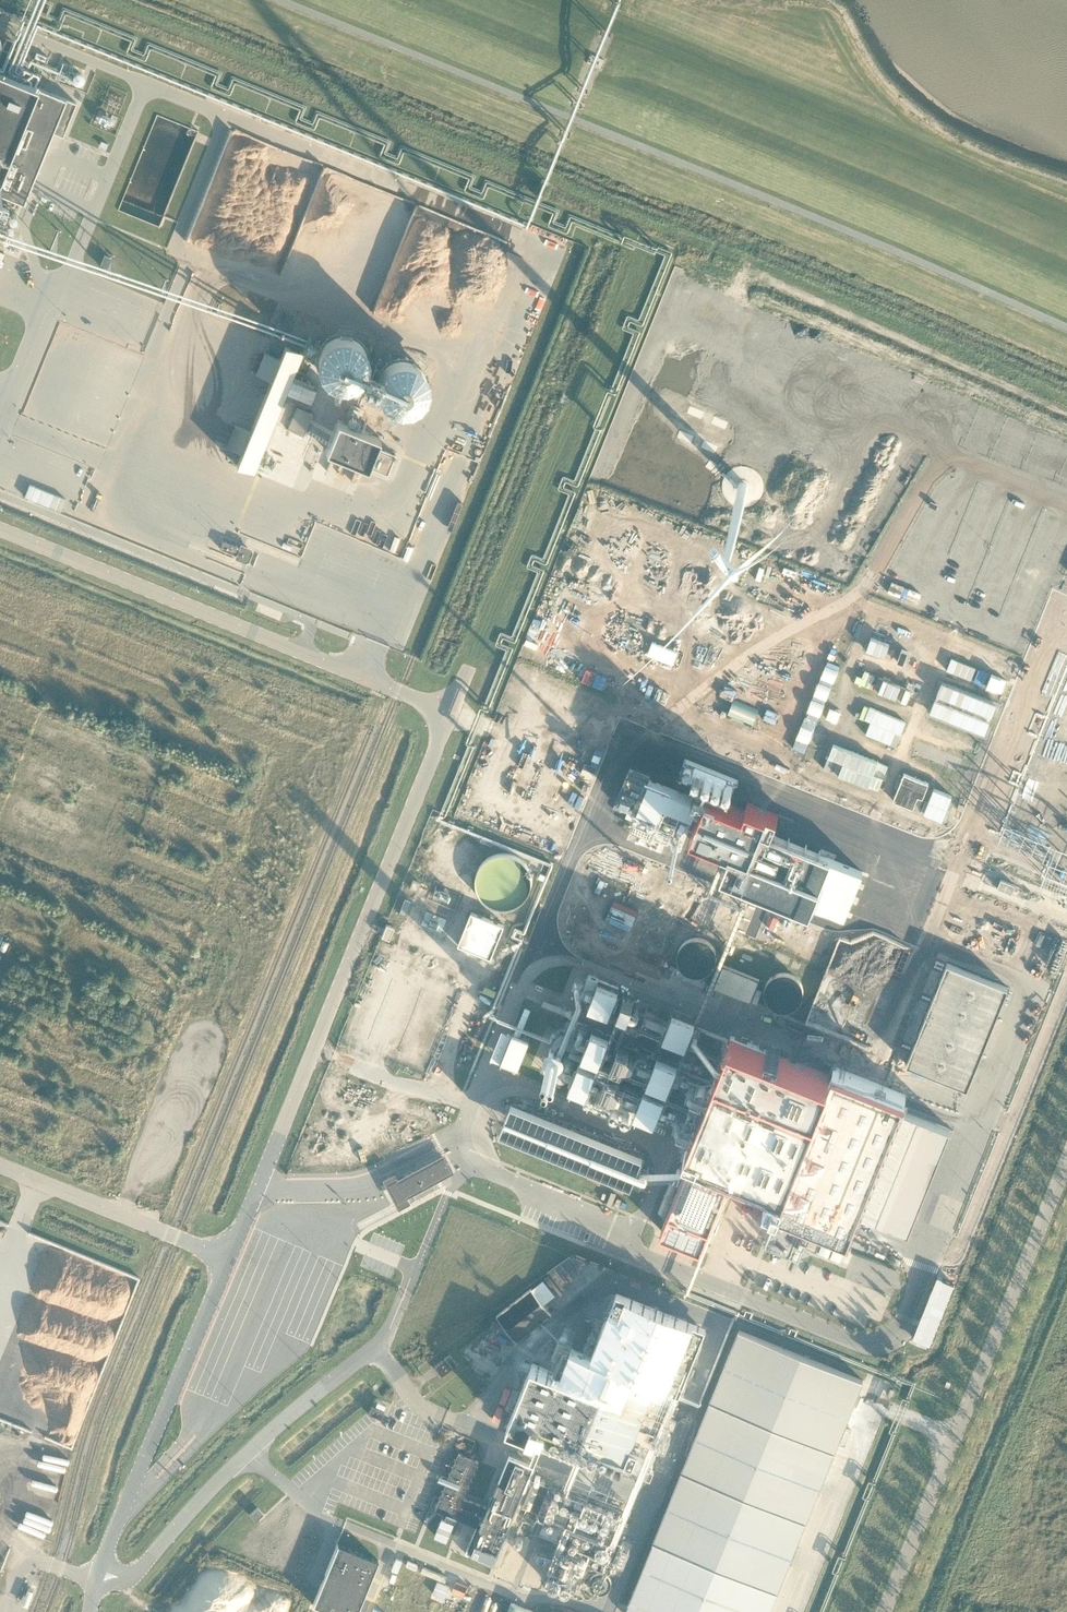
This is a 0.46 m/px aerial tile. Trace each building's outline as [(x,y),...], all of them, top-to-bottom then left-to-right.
[(4,62),(13,40),(7,38),(2,48),(0,54),(0,61),(4,62)] [(34,57),(46,62),(48,57),(36,52),(34,57)] [(0,71),(0,180),(38,86),(2,72),(0,71)] [(38,86),(0,180),(0,192),(24,202),(53,132),(63,136),(76,102),(38,86)] [(1,220),(8,201),(0,198),(0,221),(1,220)] [(100,265),(107,268),(111,257),(104,255),(100,265)] [(391,337),(331,331),(329,347),(327,351),(326,369),(347,378),(359,380),(367,383),(363,383),(413,404),(442,407),(445,399),(451,400),(452,386),(454,383),(455,367),(446,363),(444,366),(443,374),(423,365),(423,358),(399,355),(401,342),(391,337)] [(303,352),(286,345),(237,464),(254,471),(303,352)] [(376,446),(380,436),(338,418),(325,448),(367,465),(367,466),(387,474),(396,454),(376,446)] [(283,424),(262,474),(292,487),(313,436),(283,424)] [(738,483),(737,485),(738,487),(739,489),(740,490),(743,491),(745,491),(746,490),(748,488),(748,486),(748,484),(747,482),(745,481),(743,480),(741,481),(739,482),(738,483)] [(236,556),(245,560),(247,559),(251,551),(250,549),(241,545),(240,547),(223,540),(220,547),(237,554),(236,556)] [(871,637),(867,649),(885,656),(890,643),(871,637)] [(902,648),(897,660),(904,663),(909,651),(902,648)] [(807,711),(805,715),(818,720),(840,665),(828,660),(807,711)] [(1000,836),(1051,856),(1042,877),(1066,887),(1066,665),(1047,717),(1036,712),(1028,732),(1039,736),(1000,836)] [(857,675),(855,681),(913,705),(919,691),(912,688),(911,689),(879,676),(876,683),(872,682),(875,674),(865,670),(862,677),(857,675)] [(991,673),(987,686),(1002,692),(1007,679),(991,673)] [(942,682),(931,711),(985,733),(997,703),(942,682)] [(876,709),(866,733),(896,745),(906,721),(876,709)] [(956,739),(951,752),(964,756),(968,744),(956,739)] [(918,740),(913,753),(958,770),(963,758),(918,740)] [(834,743),(824,767),(878,789),(888,765),(834,743)] [(905,773),(894,799),(913,807),(918,795),(923,796),(929,782),(905,773)] [(638,775),(628,800),(635,803),(630,816),(656,827),(666,802),(698,815),(692,831),(718,841),(714,853),(720,855),(725,844),(731,846),(722,868),(844,916),(863,867),(771,831),(778,813),(747,801),(745,808),(707,793),(704,801),(638,775)] [(952,795),(934,788),(924,812),(942,819),(952,795)] [(485,852),(480,902),(537,907),(541,857),(485,852)] [(413,878),(410,886),(417,889),(420,881),(413,878)] [(405,899),(399,913),(405,915),(411,901),(405,899)] [(658,905),(635,966),(662,976),(685,915),(658,905)] [(505,924),(472,911),(458,944),(491,957),(505,924)] [(687,973),(690,975),(693,975),(697,976),(700,976),(703,975),(706,974),(709,972),(711,970),(714,967),(715,965),(716,962),(717,958),(717,955),(717,952),(716,949),(714,946),(712,943),(710,941),(707,939),(704,937),(701,936),(698,936),(695,936),(691,937),(688,938),(686,940),(683,942),(681,944),(679,947),(678,950),(677,954),(677,957),(678,960),(679,963),(680,966),(682,969),(684,971),(687,973)] [(948,962),(907,1063),(967,1088),(968,1087),(1008,986),(948,962)] [(723,967),(715,986),(750,1001),(758,981),(723,967)] [(780,1010),(783,1010),(786,1010),(789,1010),(792,1009),(795,1007),(798,1005),(800,1002),(802,1000),(803,996),(803,993),(803,990),(803,987),(802,984),(800,981),(798,978),(796,976),(793,974),(790,973),(787,972),(784,972),(781,972),(777,973),(774,975),(772,976),(769,979),(768,981),(766,984),(765,987),(765,991),(765,994),(766,997),(767,1000),(769,1003),(771,1005),(774,1007),(777,1009),(780,1010)] [(620,987),(600,978),(594,992),(590,1003),(610,1011),(615,1000),(620,987)] [(697,1018),(675,1008),(670,1020),(665,1033),(687,1042),(692,1029),(697,1018)] [(588,1037),(583,1050),(600,1057),(605,1044),(610,1031),(593,1025),(588,1037)] [(689,1161),(669,1209),(710,1226),(711,1224),(716,1210),(734,1165),(742,1168),(757,1174),(771,1180),(766,1193),(780,1199),(816,1108),(830,1075),(731,1035),(686,1146),(694,1149),(689,1161)] [(653,1063),(649,1075),(669,1083),(674,1071),(679,1059),(658,1051),(653,1063)] [(575,1068),(570,1082),(587,1088),(587,1087),(592,1075),(597,1063),(580,1057),(575,1068)] [(767,1230),(767,1231),(801,1245),(812,1216),(817,1218),(851,1232),(851,1231),(857,1216),(884,1226),(886,1222),(894,1225),(895,1224),(860,1210),(864,1199),(893,1211),(894,1210),(864,1198),(901,1109),(936,1123),(936,1122),(901,1108),(906,1096),(907,1094),(834,1064),(833,1067),(831,1073),(830,1075),(816,1108),(780,1199),(771,1220),(767,1230)] [(666,1090),(646,1082),(641,1094),(636,1106),(656,1114),(661,1103),(666,1090)] [(595,1090),(591,1101),(632,1118),(636,1107),(595,1090)] [(501,1128),(631,1181),(643,1152),(513,1099),(501,1128)] [(391,1183),(389,1185),(396,1198),(398,1197),(399,1200),(407,1196),(454,1171),(444,1153),(397,1177),(389,1181),(391,1183)] [(847,1242),(859,1247),(860,1243),(861,1242),(849,1237),(847,1242)] [(938,1274),(913,1335),(930,1343),(955,1282),(942,1277),(943,1276),(938,1274)] [(552,1313),(531,1287),(497,1314),(518,1340),(552,1313)] [(592,1354),(680,1390),(705,1330),(706,1325),(618,1289),(616,1294),(592,1354)] [(654,1539),(779,1589),(864,1377),(740,1327),(654,1539)] [(655,1469),(650,1467),(680,1392),(680,1390),(592,1354),(572,1346),(561,1374),(533,1362),(507,1425),(532,1435),(534,1432),(537,1433),(651,1478),(655,1469)] [(435,1366),(442,1375),(457,1364),(450,1354),(435,1366)] [(384,1410),(371,1405),(368,1413),(381,1417),(384,1410)] [(479,1460),(459,1452),(457,1456),(455,1456),(456,1459),(454,1463),(452,1464),(453,1466),(452,1469),(449,1470),(450,1473),(445,1487),(443,1488),(443,1490),(442,1493),(440,1494),(441,1496),(436,1508),(477,1525),(466,1552),(482,1558),(483,1556),(495,1561),(535,1462),(507,1451),(485,1505),(464,1496),(468,1488),(470,1487),(469,1485),(471,1481),(472,1480),(472,1478),(473,1474),(475,1473),(475,1471),(476,1467),(478,1466),(477,1464),(479,1460)] [(566,1493),(566,1494),(565,1495),(565,1496),(565,1497),(565,1498),(566,1499),(567,1500),(568,1500),(569,1501),(570,1500),(571,1500),(572,1500),(572,1499),(573,1498),(573,1497),(573,1496),(573,1495),(572,1494),(571,1493),(571,1492),(569,1492),(568,1492),(567,1493),(566,1493)] [(576,1498),(575,1499),(575,1500),(575,1501),(575,1502),(576,1503),(577,1504),(578,1505),(579,1505),(580,1504),(581,1504),(582,1503),(583,1502),(583,1501),(583,1500),(583,1499),(582,1498),(581,1497),(580,1497),(579,1497),(578,1497),(577,1497),(576,1498)] [(557,1499),(556,1498),(555,1498),(554,1498),(552,1499),(552,1500),(551,1501),(551,1503),(551,1504),(552,1505),(553,1506),(554,1507),(556,1507),(557,1506),(558,1506),(559,1505),(559,1503),(560,1502),(559,1501),(559,1500),(557,1499)] [(567,1503),(566,1502),(565,1502),(564,1502),(563,1503),(562,1504),(561,1505),(561,1506),(561,1507),(562,1509),(563,1509),(564,1510),(565,1510),(566,1510),(567,1510),(568,1509),(569,1508),(569,1507),(569,1506),(569,1504),(568,1503),(567,1503)] [(598,1505),(597,1506),(596,1508),(596,1509),(596,1511),(597,1512),(598,1513),(600,1513),(601,1513),(603,1512),(604,1511),(605,1510),(605,1508),(604,1507),(603,1506),(602,1505),(601,1504),(599,1505),(598,1505)] [(263,1512),(257,1506),(249,1513),(255,1520),(263,1512)] [(577,1507),(576,1507),(575,1506),(574,1507),(573,1507),(572,1508),(571,1509),(571,1510),(571,1511),(571,1512),(572,1513),(572,1514),(573,1514),(574,1515),(575,1515),(576,1515),(577,1514),(578,1514),(578,1513),(579,1512),(579,1511),(579,1510),(579,1509),(578,1508),(577,1507)] [(550,1509),(549,1509),(548,1510),(547,1511),(547,1512),(547,1513),(547,1514),(548,1515),(549,1516),(550,1517),(551,1517),(552,1517),(553,1516),(554,1516),(555,1515),(555,1514),(555,1513),(555,1512),(555,1511),(554,1510),(553,1509),(552,1509),(551,1509),(550,1509)] [(607,1509),(606,1510),(606,1511),(605,1513),(606,1514),(606,1515),(607,1516),(608,1517),(610,1517),(611,1517),(612,1516),(613,1516),(614,1514),(614,1513),(614,1512),(613,1510),(612,1509),(611,1509),(610,1509),(609,1509),(607,1509)] [(589,1514),(588,1514),(587,1513),(585,1514),(584,1514),(583,1516),(583,1517),(583,1518),(583,1519),(584,1521),(585,1521),(587,1522),(588,1521),(589,1521),(590,1520),(591,1519),(591,1517),(591,1516),(590,1515),(589,1514)] [(447,1514),(440,1533),(453,1538),(460,1519),(447,1514)] [(521,1524),(533,1529),(535,1523),(523,1519),(521,1524)] [(522,1535),(520,1535),(519,1535),(518,1535),(517,1536),(516,1537),(515,1538),(515,1539),(516,1540),(516,1541),(517,1542),(519,1543),(520,1543),(521,1543),(522,1542),(523,1541),(524,1540),(524,1538),(523,1537),(523,1536),(522,1535)] [(779,1589),(654,1539),(628,1604),(632,1611),(769,1611),(779,1589)] [(337,1542),(313,1603),(335,1611),(356,1611),(378,1559),(337,1542)] [(604,1544),(602,1544),(601,1544),(599,1545),(598,1546),(597,1548),(596,1549),(596,1551),(597,1553),(598,1554),(599,1556),(601,1557),(602,1557),(604,1557),(606,1556),(607,1555),(609,1554),(609,1552),(610,1550),(609,1549),(609,1547),(607,1546),(606,1544),(604,1544)] [(603,1570),(602,1570),(600,1570),(598,1570),(597,1570),(595,1571),(594,1572),(593,1573),(591,1575),(591,1576),(590,1578),(590,1579),(590,1581),(590,1583),(590,1584),(591,1586),(592,1587),(593,1589),(595,1590),(596,1590),(598,1591),(599,1591),(601,1592),(603,1591),(604,1591),(606,1590),(607,1590),(609,1588),(610,1587),(611,1586),(611,1584),(612,1583),(612,1581),(612,1579),(611,1578),(611,1576),(610,1574),(609,1573),(608,1572),(606,1571),(605,1570),(603,1570)] [(562,1587),(563,1586),(563,1585),(564,1584),(564,1582),(563,1581),(562,1580),(561,1579),(560,1578),(559,1578),(557,1579),(556,1579),(555,1580),(554,1581),(554,1583),(554,1584),(554,1586),(555,1587),(556,1588),(558,1588),(559,1588),(560,1588),(562,1587)] [(533,1610),(518,1604),(515,1603),(511,1601),(506,1611),(532,1611),(533,1610)]
